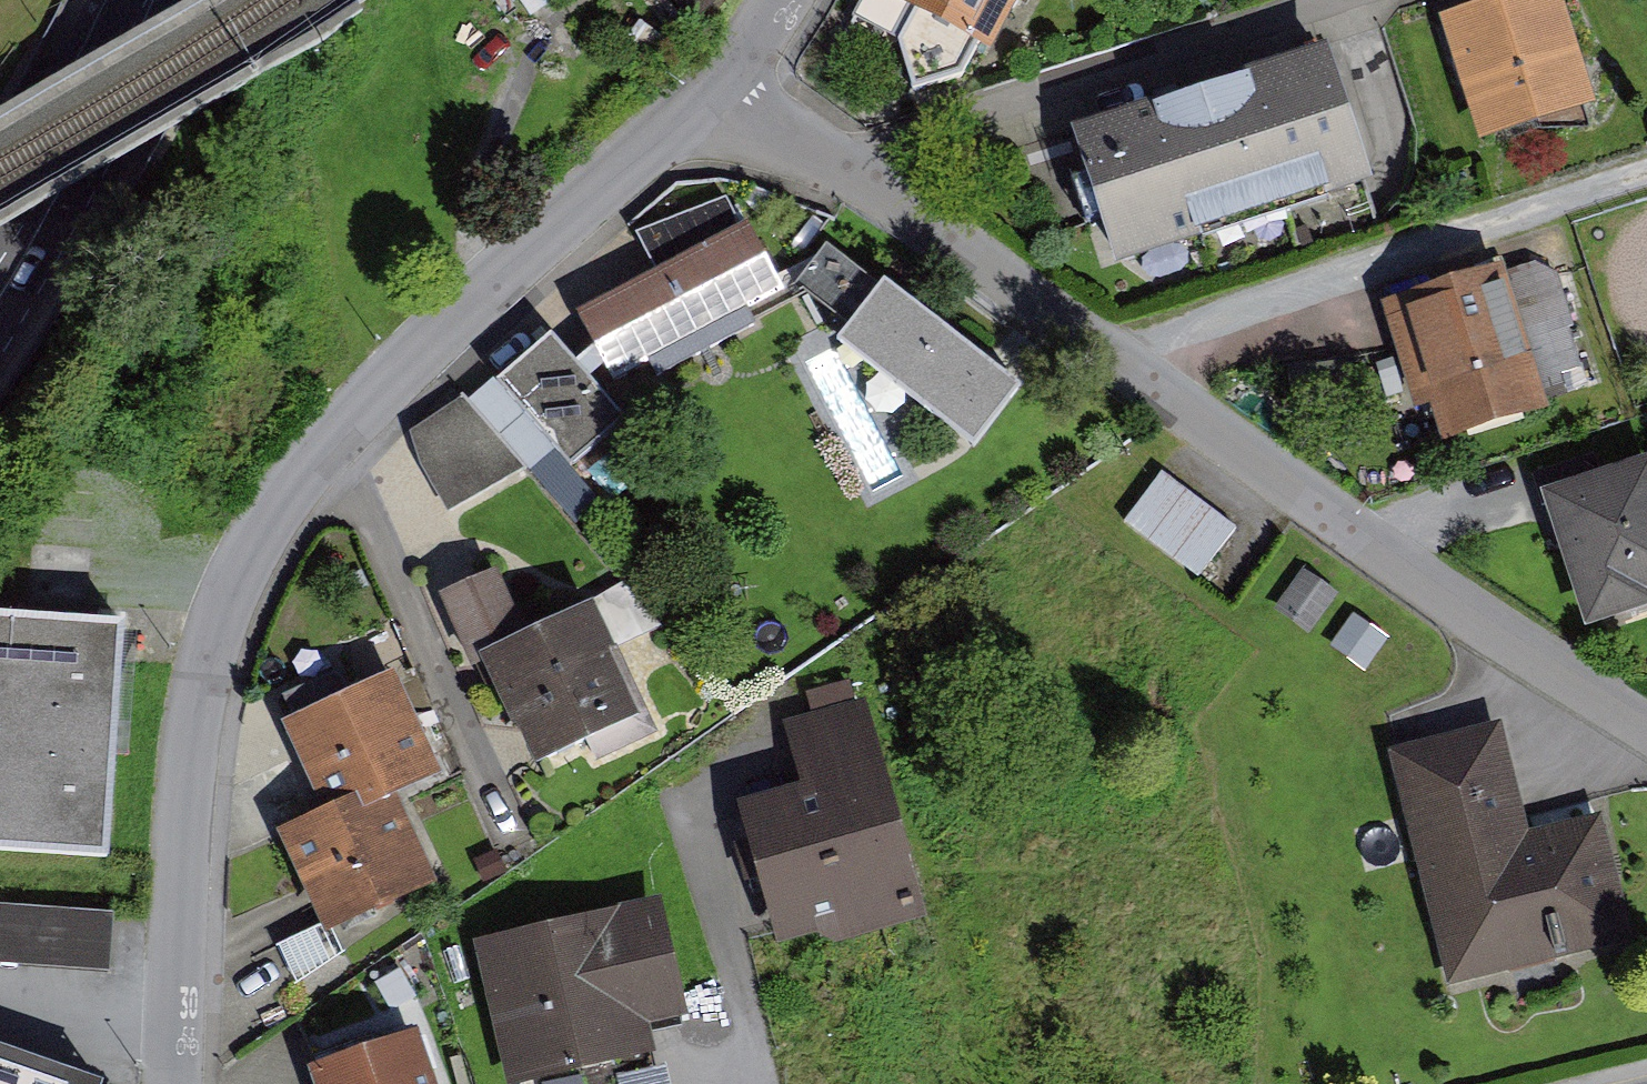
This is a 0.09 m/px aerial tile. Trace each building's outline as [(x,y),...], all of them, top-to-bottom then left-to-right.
[(704,22),(731,0),(686,0),(704,22)] [(921,10),(979,41),(998,51),(1026,0),(904,0),(921,10)] [(1457,21),(1494,140),(1603,106),(1569,0),(1525,0),(1457,21)] [(948,65),(953,54),(968,62),(979,41),(921,10),(904,41),(948,65)] [(1334,55),(1085,134),(1125,261),(1374,182),(1334,55)] [(667,269),(753,223),(737,194),(646,230),(667,269)] [(662,355),(669,367),(761,318),(755,306),(788,289),(753,223),(667,269),(592,308),(609,340),(617,355),(627,374),(662,355)] [(897,279),(844,237),(809,281),(862,322),(856,330),(994,438),(1041,379),(903,271),(897,279)] [(1556,258),(1519,270),(1552,375),(1590,363),(1556,258)] [(1435,403),(1451,398),(1463,436),(1562,405),(1552,375),(1519,270),(1404,306),(1435,403)] [(559,331),(508,375),(566,444),(581,460),(632,417),(595,374),(584,361),(559,331)] [(609,340),(584,361),(595,374),(617,355),(609,340)] [(566,444),(508,375),(478,400),(535,467),(537,468),(566,444)] [(478,400),(475,396),(424,429),(432,459),(462,509),(535,467),(478,400)] [(1609,450),(1545,470),(1548,479),(1552,491),(1558,489),(1615,471),(1609,450)] [(1615,471),(1558,489),(1599,616),(1646,601),(1646,461),(1615,471)] [(1244,526),(1171,473),(1138,519),(1211,572),(1244,526)] [(503,570),(454,592),(483,658),(491,655),(488,649),(530,631),(503,570)] [(635,580),(595,603),(615,648),(670,624),(635,580)] [(530,631),(488,649),(491,655),(519,719),(526,716),(543,756),(643,713),(615,648),(595,603),(530,631)] [(118,861),(132,622),(0,614),(0,854),(118,861)] [(1396,635),(1367,615),(1347,644),(1376,664),(1396,635)] [(337,808),(397,782),(440,763),(400,672),(296,718),(337,808)] [(857,680),(820,690),(827,716),(865,705),(857,680)] [(788,930),(837,917),(842,936),(929,912),(872,703),(865,705),(827,716),(803,722),(813,757),(820,784),(753,802),(788,930)] [(1607,819),(1535,838),(1518,771),(1506,726),(1409,751),(1467,972),(1636,928),(1607,819)] [(337,808),(293,828),(335,923),(439,877),(397,782),(337,808)] [(664,900),(622,911),(497,941),(529,1072),(654,1041),(651,1029),(693,1019),(664,900)] [(0,905),(0,964),(122,973),(126,914),(0,905)] [(286,934),(297,967),(335,954),(324,922),(286,934)] [(321,1066),(327,1083),(443,1083),(425,1031),(321,1066)] [(529,1072),(532,1083),(628,1083),(626,1074),(660,1066),(654,1041),(529,1072)] [(0,1046),(0,1083),(87,1083),(89,1077),(0,1046)]
